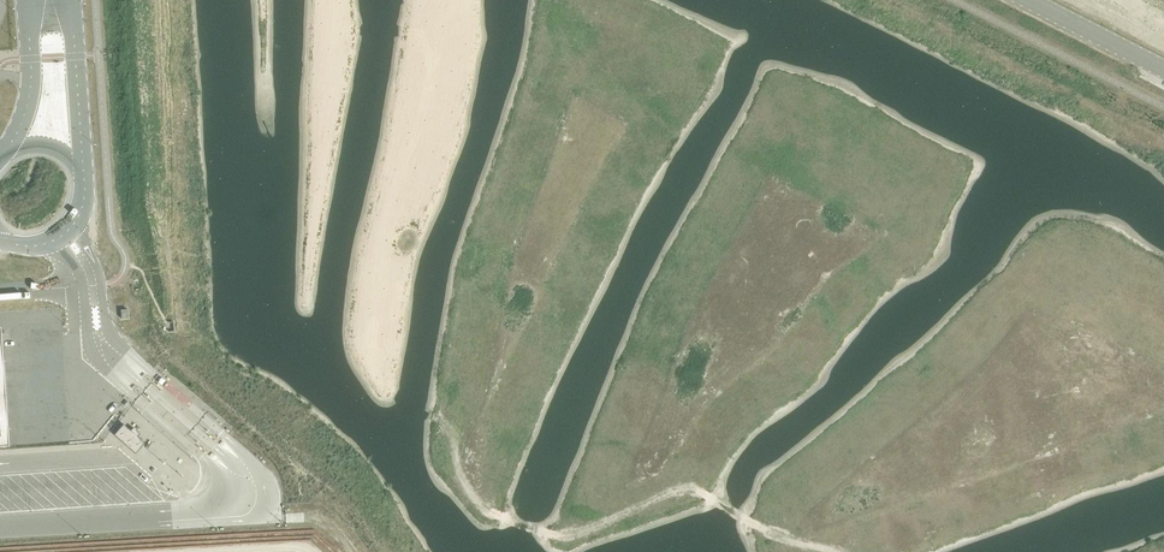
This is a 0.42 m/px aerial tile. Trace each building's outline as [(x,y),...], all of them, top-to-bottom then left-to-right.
[(1,327),(0,327),(0,447),(9,446),(8,434),(7,417),(6,401),(5,384),(4,368),(2,351),(1,327)] [(123,424),(114,435),(135,454),(145,443),(123,424)]
